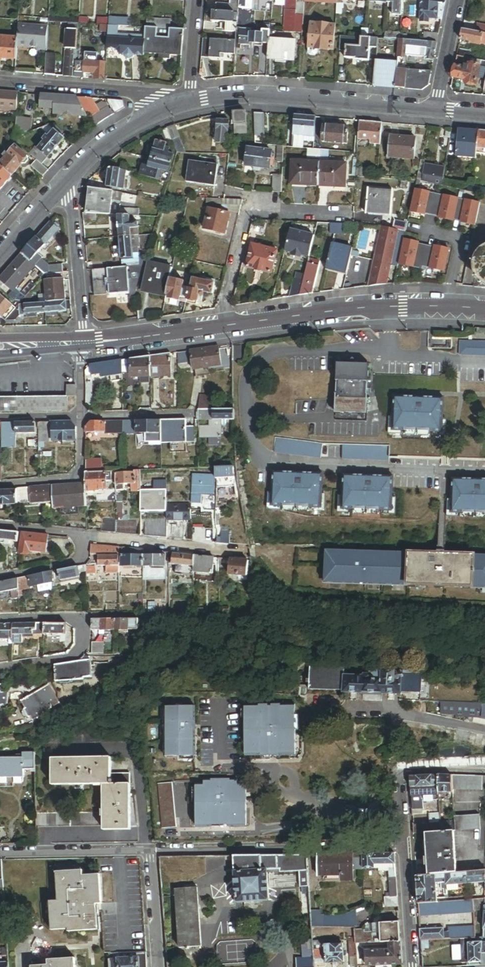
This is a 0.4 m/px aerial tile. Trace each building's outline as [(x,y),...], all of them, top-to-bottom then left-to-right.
[(238,6),(238,14),(237,25),(237,30),(240,30),(243,30),(245,0),(241,0),(239,0),(238,6)] [(245,0),(243,30),(251,30),(253,0),(246,0),(245,0)] [(283,33),(301,34),(302,15),(296,15),(297,0),(285,0),(283,33)] [(418,22),(427,23),(427,20),(440,21),(444,2),(442,0),(420,0),(418,22)] [(229,14),(230,5),(216,4),(216,13),(229,14)] [(400,5),(392,4),(391,10),(391,16),(400,17),(400,5)] [(238,14),(238,6),(230,5),(229,14),(234,14),(238,14)] [(216,13),(212,12),(212,23),(221,24),(233,24),(234,14),(229,14),(216,13)] [(110,19),(98,18),(97,26),(100,26),(109,26),(110,19)] [(130,20),(110,19),(109,26),(130,28),(130,20)] [(148,20),(147,28),(170,30),(171,21),(148,20)] [(237,30),(237,25),(233,24),(221,24),(221,32),(236,33),(237,30)] [(333,51),(334,26),(309,24),(308,49),(316,50),(333,51)] [(478,24),(476,32),(482,33),(484,34),(484,26),(478,24)] [(48,51),(49,27),(19,25),(18,39),(18,47),(39,49),(39,50),(48,51)] [(157,29),(146,29),(146,41),(145,54),(159,55),(171,56),(181,56),(184,31),(170,30),(169,39),(157,38),(157,29)] [(476,32),(462,29),(460,39),(471,41),(470,43),(480,45),(480,44),(482,33),(476,32)] [(78,50),(79,31),(69,30),(67,50),(78,50)] [(269,39),(269,32),(251,30),(243,30),(240,30),(240,31),(240,33),(240,42),(239,46),(249,46),(249,44),(268,45),(269,39)] [(425,43),(435,43),(436,35),(421,34),(420,42),(425,43)] [(356,38),(340,37),(339,51),(345,52),(345,47),(355,47),(355,44),(356,38)] [(18,39),(0,38),(0,61),(3,61),(3,59),(17,60),(18,47),(18,39)] [(377,40),(360,38),(360,45),(355,44),(355,47),(345,47),(345,52),(344,59),(355,60),(355,62),(368,63),(369,48),(376,49),(377,40)] [(145,54),(146,41),(108,39),(108,47),(118,48),(120,52),(123,53),(123,54),(124,57),(125,58),(127,59),(130,60),(133,59),(135,57),(136,55),(145,56),(145,54)] [(269,39),(268,45),(267,60),(293,62),(295,42),(274,40),(269,39)] [(203,40),(201,59),(209,59),(210,41),(203,40)] [(235,48),(236,42),(210,40),(210,41),(209,59),(220,60),(221,55),(235,56),(235,48)] [(404,41),(398,41),(397,59),(402,59),(405,59),(405,57),(406,41),(404,41)] [(424,58),(425,43),(420,42),(406,41),(405,57),(414,57),(417,57),(424,58)] [(432,61),(435,43),(425,43),(424,58),(424,61),(432,61)] [(67,58),(77,59),(78,50),(67,50),(67,58)] [(472,52),(461,50),(459,56),(470,58),(471,58),(472,52)] [(59,54),(48,54),(46,76),(57,77),(59,54)] [(469,63),(470,58),(459,56),(456,55),(454,65),(464,67),(464,65),(468,66),(469,63)] [(76,78),(77,63),(77,59),(67,58),(66,77),(76,78)] [(476,60),(475,62),(480,64),(480,66),(479,67),(484,68),(484,62),(476,60)] [(375,62),(374,75),(380,76),(380,69),(381,63),(397,65),(397,64),(375,62)] [(85,63),(77,63),(76,78),(84,79),(84,73),(85,63)] [(96,64),(85,63),(84,73),(96,74),(95,80),(106,80),(107,65),(96,64)] [(389,73),(396,74),(396,68),(397,65),(381,63),(380,69),(389,70),(389,73)] [(480,66),(469,63),(468,66),(464,65),(464,67),(454,65),(452,77),(465,80),(464,83),(475,85),(477,76),(479,67),(480,66)] [(396,68),(396,74),(406,75),(405,78),(408,78),(408,71),(408,69),(396,68)] [(380,69),(380,76),(379,88),(388,88),(389,73),(389,70),(380,69)] [(430,73),(408,71),(408,78),(407,79),(428,80),(430,73)] [(406,75),(396,74),(395,89),(404,90),(405,78),(406,75)] [(428,80),(407,79),(407,90),(420,91),(427,86),(428,80)] [(0,92),(0,110),(17,111),(18,93),(0,92)] [(79,98),(42,95),(41,108),(68,110),(68,115),(88,117),(79,98)] [(109,111),(107,105),(102,105),(95,108),(92,99),(79,98),(88,117),(97,126),(109,118),(112,116),(109,111)] [(123,102),(107,101),(112,110),(114,115),(124,109),(123,102)] [(245,113),(233,114),(234,126),(246,125),(245,113)] [(258,113),(254,113),(255,137),(264,137),(264,114),(258,113)] [(315,118),(294,116),(292,136),(303,137),(313,138),(315,118)] [(31,121),(17,120),(15,138),(30,133),(31,121)] [(216,121),(215,144),(226,145),(227,122),(216,121)] [(380,145),(381,124),(359,122),(357,139),(369,140),(369,144),(380,145)] [(51,135),(55,130),(50,125),(43,128),(51,135)] [(246,125),(234,126),(235,135),(246,134),(246,125)] [(175,127),(175,126),(166,129),(172,142),(180,139),(175,127)] [(339,128),(331,127),(323,126),(321,143),(346,145),(348,129),(339,128)] [(172,142),(166,129),(159,132),(163,143),(166,144),(172,142)] [(47,159),(65,139),(55,130),(51,135),(48,138),(42,144),(37,150),(47,159)] [(459,130),(455,157),(476,159),(479,132),(459,130)] [(389,137),(387,158),(413,161),(415,139),(389,137)] [(156,141),(150,159),(161,162),(165,148),(166,144),(163,143),(156,141)] [(303,141),(292,141),(291,148),(302,149),(303,141)] [(9,155),(16,147),(12,143),(7,149),(8,150),(6,153),(9,155)] [(13,176),(23,164),(26,165),(28,161),(28,159),(29,157),(16,147),(9,155),(0,165),(13,176)] [(161,162),(171,165),(174,156),(168,154),(169,149),(165,148),(161,162)] [(42,165),(47,159),(37,150),(32,156),(42,165)] [(264,152),(260,151),(247,150),(245,166),(253,167),(261,168),(269,169),(271,153),(264,152)] [(319,159),(319,150),(308,150),(307,158),(319,159)] [(327,162),(328,151),(319,150),(319,159),(318,162),(327,162)] [(206,156),(205,163),(188,161),(186,183),(215,186),(217,164),(215,163),(216,157),(206,156)] [(168,174),(171,165),(161,162),(150,159),(147,169),(141,167),(138,175),(158,181),(159,177),(161,177),(163,172),(168,174)] [(43,177),(49,171),(37,160),(31,167),(43,177)] [(317,188),(318,164),(290,163),(289,186),(317,188)] [(345,166),(318,164),(317,188),(344,190),(345,166)] [(444,178),(446,168),(424,164),(423,175),(444,178)] [(13,176),(0,165),(0,191),(13,176)] [(118,189),(120,170),(109,168),(107,187),(107,188),(118,189)] [(368,170),(355,169),(354,177),(367,179),(368,170)] [(125,181),(126,172),(120,170),(118,189),(107,188),(107,192),(112,193),(124,195),(124,192),(124,190),(125,181)] [(272,177),(271,194),(280,194),(281,178),(272,177)] [(107,188),(107,187),(100,181),(90,180),(86,183),(82,188),(90,189),(102,191),(107,192),(107,188)] [(473,191),(484,194),(484,187),(474,185),(473,191)] [(432,213),(437,192),(414,187),(409,210),(410,210),(425,213),(425,212),(432,213)] [(111,200),(112,193),(107,192),(102,191),(101,196),(101,200),(111,202),(111,200)] [(366,191),(363,215),(389,218),(391,194),(366,191)] [(454,218),(459,197),(437,192),(432,213),(439,215),(439,216),(454,219),(454,218)] [(124,195),(112,193),(111,200),(135,205),(136,197),(124,195)] [(110,210),(111,202),(101,200),(101,196),(89,195),(88,206),(87,206),(86,213),(95,214),(99,214),(100,209),(110,210)] [(475,224),(480,202),(459,197),(454,218),(461,220),(461,221),(475,224)] [(208,210),(204,230),(225,235),(229,216),(208,210)] [(86,213),(83,213),(83,221),(96,221),(95,214),(86,213)] [(130,223),(130,216),(129,216),(119,215),(118,215),(120,237),(131,236),(130,223)] [(59,230),(51,222),(37,237),(46,245),(59,230)] [(138,223),(130,223),(131,236),(139,236),(138,223)] [(333,235),(336,226),(328,225),(328,235),(333,235)] [(344,226),(336,226),(333,235),(342,236),(344,226)] [(368,288),(385,286),(397,232),(381,229),(368,288)] [(314,236),(290,230),(285,252),(291,253),(290,256),(301,259),(302,256),(309,258),(314,236)] [(131,236),(120,237),(121,259),(133,258),(132,254),(132,248),(131,236)] [(139,236),(131,236),(132,248),(138,248),(140,247),(139,236)] [(37,237),(22,254),(31,262),(38,254),(46,245),(37,237)] [(422,265),(427,244),(418,242),(418,240),(404,237),(398,262),(422,267),(422,265)] [(364,244),(354,241),(352,250),(362,252),(364,244)] [(444,269),(449,247),(434,244),(434,245),(427,244),(422,265),(444,269)] [(251,245),(246,268),(271,274),(277,251),(251,245)] [(331,245),(325,269),(346,274),(352,250),(331,245)] [(128,267),(139,266),(138,254),(138,253),(132,254),(133,258),(121,259),(122,268),(128,267)] [(143,266),(147,253),(138,254),(139,266),(143,266)] [(31,262),(22,254),(0,279),(13,291),(31,271),(35,267),(35,266),(31,262)] [(43,258),(38,254),(31,262),(35,266),(44,274),(48,274),(47,266),(49,266),(42,260),(43,258)] [(318,267),(307,264),(303,283),(299,297),(311,295),(318,267)] [(48,274),(63,272),(62,265),(49,266),(47,266),(48,274)] [(42,277),(43,274),(35,267),(31,271),(39,277),(40,275),(42,277)] [(130,293),(128,273),(128,267),(122,268),(108,269),(108,270),(109,284),(109,285),(110,294),(119,293),(119,294),(130,293)] [(170,279),(171,272),(149,267),(144,287),(167,292),(170,279)] [(109,284),(108,270),(93,271),(95,295),(107,294),(106,285),(109,284)] [(131,297),(134,297),(142,272),(128,273),(130,293),(131,293),(131,297)] [(170,279),(167,292),(166,296),(168,296),(168,299),(179,302),(182,287),(183,282),(170,279)] [(190,289),(188,288),(186,300),(196,302),(197,302),(198,295),(203,296),(204,292),(211,294),(214,283),(192,279),(190,289)] [(47,303),(65,301),(63,280),(45,281),(47,303)] [(299,297),(303,283),(294,281),(290,298),(299,297)] [(21,294),(25,297),(35,285),(30,282),(21,294)] [(166,296),(167,292),(144,287),(143,290),(166,296)] [(182,287),(179,302),(185,303),(186,300),(188,288),(184,288),(182,287)] [(19,305),(24,299),(15,291),(9,296),(15,301),(19,305)] [(19,305),(15,301),(12,305),(0,295),(0,317),(5,322),(19,305)] [(66,312),(65,301),(47,303),(44,303),(45,314),(56,313),(66,312)] [(38,314),(45,314),(44,303),(26,305),(27,315),(30,315),(38,314)] [(20,316),(19,305),(5,322),(16,322),(20,316)] [(462,340),(462,354),(484,355),(484,341),(462,340)] [(233,355),(233,344),(224,346),(224,348),(223,348),(224,356),(233,355)] [(223,365),(220,346),(189,351),(192,369),(223,365)] [(243,361),(242,346),(234,346),(234,361),(243,361)] [(188,361),(186,351),(176,353),(176,363),(188,361)] [(170,376),(169,354),(150,357),(150,379),(170,376)] [(150,379),(150,357),(130,360),(130,381),(133,381),(150,379)] [(351,363),(338,362),(338,386),(337,410),(343,410),(349,410),(361,411),(366,411),(370,411),(371,363),(358,363),(358,361),(354,357),(351,361),(351,363)] [(121,369),(121,361),(108,363),(110,371),(121,369)] [(85,371),(85,377),(100,375),(101,378),(111,376),(110,371),(108,363),(90,366),(85,371)] [(110,371),(111,376),(112,382),(121,381),(121,369),(110,371)] [(445,416),(446,395),(396,393),(395,415),(395,428),(404,428),(407,429),(433,430),(436,430),(445,430),(445,416)] [(68,397),(18,398),(18,411),(68,410),(68,397)] [(212,397),(200,397),(201,410),(213,409),(212,397)] [(0,398),(0,412),(18,411),(18,398),(0,398)] [(221,433),(221,420),(235,420),(234,410),(213,410),(213,411),(213,421),(209,421),(209,427),(199,427),(199,433),(221,433)] [(209,421),(213,421),(213,411),(198,411),(198,421),(209,421)] [(395,428),(395,415),(391,414),(391,432),(404,433),(404,428),(395,428)] [(449,434),(449,416),(445,416),(445,430),(436,430),(436,434),(449,434)] [(162,434),(161,421),(136,422),(136,430),(136,434),(162,434)] [(187,428),(187,421),(162,421),(163,444),(188,443),(187,428)] [(75,442),(76,427),(71,422),(50,423),(50,430),(50,442),(75,442)] [(91,422),(85,427),(85,434),(106,433),(105,422),(91,422)] [(105,422),(106,433),(122,433),(122,422),(105,422)] [(136,422),(123,422),(123,436),(133,436),(133,430),(136,430),(136,422)] [(16,423),(16,432),(16,435),(35,435),(35,423),(16,423)] [(195,427),(187,428),(188,443),(195,443),(195,427)] [(39,442),(50,442),(50,430),(39,430),(39,442)] [(321,454),(322,440),(275,437),(274,451),(321,454)] [(392,456),(393,442),(346,440),(345,454),(392,456)] [(85,473),(100,472),(100,465),(100,460),(85,460),(85,473)] [(235,467),(223,468),(223,477),(217,477),(217,479),(218,479),(235,479),(235,467)] [(167,508),(168,470),(141,471),(141,492),(141,512),(167,512),(167,508)] [(323,494),(324,472),(273,470),(272,492),(272,506),(281,507),(284,507),(310,508),(314,508),(323,508),(323,494)] [(141,492),(141,471),(136,471),(136,473),(136,483),(133,484),(133,492),(141,492)] [(105,489),(105,472),(100,472),(85,473),(85,483),(85,492),(96,491),(96,489),(105,489)] [(394,497),(395,474),(345,472),(344,496),(343,509),(352,510),(356,510),(382,511),(385,511),(394,511),(394,497)] [(136,483),(136,473),(116,474),(116,484),(124,484),(133,484),(136,483)] [(215,475),(192,475),(192,503),(202,503),(202,494),(215,494),(215,475)] [(455,476),(454,499),(453,513),(463,513),(466,514),(484,514),(484,477),(455,476)] [(235,486),(235,479),(218,479),(218,487),(235,486)] [(85,492),(85,483),(52,486),(54,511),(86,508),(85,492)] [(52,502),(51,486),(28,489),(30,505),(52,502)] [(30,505),(28,489),(17,490),(18,505),(30,505)] [(0,492),(0,505),(17,505),(17,491),(0,492)] [(272,506),(272,492),(268,492),(268,510),(281,510),(281,507),(272,506)] [(327,512),(327,494),(323,494),(323,508),(314,508),(314,511),(327,512)] [(343,509),(344,496),(340,496),(339,513),(352,514),(352,510),(343,509)] [(398,515),(398,497),(394,497),(394,511),(385,511),(385,515),(398,515)] [(453,513),(454,499),(450,499),(449,517),(462,517),(463,513),(453,513)] [(192,522),(192,508),(167,508),(167,512),(167,522),(192,522)] [(103,532),(116,533),(116,519),(116,518),(104,518),(103,532)] [(145,536),(167,538),(167,525),(167,523),(145,523),(145,536)] [(167,525),(167,538),(184,540),(185,527),(167,525)] [(192,527),(192,541),(202,542),(202,527),(192,527)] [(0,531),(0,540),(17,542),(17,533),(0,531)] [(231,534),(218,533),(217,543),(230,545),(231,534)] [(48,536),(22,534),(20,554),(30,555),(30,552),(46,553),(48,536)] [(119,557),(119,548),(108,547),(108,550),(107,553),(111,554),(111,557),(119,557)] [(144,556),(144,551),(119,548),(119,557),(119,567),(119,568),(122,568),(122,557),(122,550),(139,551),(139,553),(136,553),(136,556),(144,556)] [(324,549),(322,581),(484,588),(484,556),(444,554),(439,554),(324,549)] [(194,566),(194,555),(175,554),(175,565),(177,565),(193,566),(194,566)] [(162,555),(144,556),(144,567),(167,567),(166,555),(162,555)] [(213,558),(194,555),(194,566),(194,571),(211,573),(213,558)] [(122,557),(122,568),(144,567),(144,556),(136,556),(122,557)] [(119,567),(119,557),(111,557),(98,557),(98,567),(106,567),(119,567)] [(247,576),(248,561),(230,559),(228,574),(247,576)] [(192,575),(193,566),(177,565),(176,573),(192,575)] [(79,574),(78,567),(58,571),(60,581),(80,577),(79,574)] [(86,572),(86,576),(94,576),(94,567),(86,567),(86,572)] [(52,584),(52,573),(29,577),(31,588),(36,587),(51,584),(52,584)] [(31,588),(29,577),(18,579),(19,589),(19,591),(23,590),(24,590),(24,589),(31,588)] [(19,589),(18,579),(10,580),(11,591),(13,590),(18,590),(19,589)] [(10,580),(0,582),(0,593),(11,591),(10,580)] [(51,590),(51,584),(36,587),(37,593),(51,590)] [(19,606),(0,606),(0,615),(20,614),(19,606)] [(138,631),(138,619),(115,620),(115,632),(138,631)] [(115,620),(92,620),(92,632),(101,632),(106,632),(115,632),(115,620)] [(13,624),(0,624),(0,640),(13,640),(13,636),(13,624)] [(36,624),(13,624),(13,636),(14,636),(23,636),(36,635),(36,624)] [(44,624),(36,624),(36,635),(44,635),(44,624)] [(65,625),(44,624),(44,635),(65,635),(65,625)] [(23,636),(14,636),(14,647),(24,647),(23,636)] [(92,641),(92,652),(104,652),(104,641),(92,641)] [(27,660),(39,658),(39,644),(30,644),(27,646),(27,660)] [(8,649),(0,649),(0,664),(8,663),(8,649)] [(343,691),(344,675),(344,660),(310,659),(309,679),(305,679),(305,682),(310,682),(309,689),(343,691)] [(82,662),(84,678),(92,677),(91,661),(89,661),(82,662)] [(82,662),(79,662),(56,666),(57,681),(84,679),(84,678),(82,662)] [(363,676),(344,675),(343,691),(343,692),(362,693),(382,694),(400,694),(400,692),(419,692),(420,692),(420,691),(421,678),(420,676),(403,676),(401,675),(400,676),(400,678),(370,676),(369,674),(365,674),(364,675),(363,676)] [(59,702),(59,700),(49,685),(22,702),(27,710),(26,710),(31,719),(33,718),(35,723),(47,715),(46,714),(54,710),(52,706),(59,702)] [(9,694),(5,694),(0,694),(0,705),(7,705),(9,705),(9,694)] [(254,703),(246,703),(246,725),(247,725),(247,734),(246,734),(246,753),(262,753),(279,753),(294,753),(294,728),(294,717),(294,703),(284,703),(282,701),(280,703),(267,703),(265,701),(262,703),(259,703),(256,701),(254,703)] [(454,713),(454,702),(441,702),(440,712),(454,713)] [(454,702),(454,713),(456,716),(484,717),(484,703),(454,702)] [(194,708),(166,708),(166,753),(185,753),(193,753),(194,753),(194,708)] [(30,720),(31,719),(26,710),(24,711),(23,713),(23,716),(23,718),(24,719),(26,720),(28,720),(30,720)] [(36,753),(26,753),(24,755),(24,758),(17,758),(0,759),(0,779),(13,779),(23,778),(24,778),(24,771),(36,770),(36,753)] [(103,784),(103,813),(103,827),(104,829),(130,828),(129,774),(102,774),(102,757),(50,758),(51,785),(103,784)] [(438,775),(410,775),(411,793),(440,794),(439,791),(438,775)] [(438,775),(439,791),(453,791),(453,788),(452,775),(438,775)] [(484,776),(452,775),(453,788),(482,789),(484,776)] [(204,783),(196,783),(196,786),(196,810),(196,825),(212,825),(212,822),(229,822),(229,825),(246,825),(246,783),(237,783),(237,779),(204,779),(204,783)] [(171,781),(158,782),(163,827),(175,826),(171,781)] [(389,795),(389,787),(376,788),(377,796),(389,795)] [(37,814),(37,828),(103,827),(103,813),(37,814)] [(478,814),(455,814),(455,824),(455,830),(477,830),(478,814)] [(442,831),(441,824),(441,823),(413,824),(414,833),(427,832),(442,831)] [(455,830),(442,831),(427,832),(429,874),(447,873),(458,872),(455,830)] [(363,868),(363,853),(318,854),(319,875),(328,875),(341,874),(341,880),(354,879),(353,869),(363,868)] [(395,853),(363,853),(363,868),(375,868),(375,864),(396,864),(395,853)] [(308,869),(307,854),(277,855),(278,869),(278,871),(299,870),(308,869)] [(246,855),(233,855),(236,903),(269,900),(267,871),(267,870),(266,855),(260,855),(261,866),(246,867),(246,855)] [(261,866),(260,855),(246,855),(246,867),(261,866)] [(277,855),(266,855),(267,870),(278,869),(277,855)] [(399,907),(396,868),(383,868),(383,871),(388,871),(389,876),(388,876),(389,897),(385,897),(385,908),(399,907)] [(308,869),(299,870),(300,888),(301,888),(310,887),(308,869)] [(466,872),(467,883),(484,882),(484,870),(466,872)] [(98,897),(102,897),(100,875),(84,876),(84,871),(62,872),(62,878),(58,878),(59,900),(55,900),(55,907),(51,908),(53,930),(69,929),(69,932),(91,930),(91,927),(98,926),(97,912),(97,910),(94,910),(93,905),(96,904),(98,904),(98,897)] [(467,883),(466,872),(458,872),(447,873),(448,883),(448,885),(459,884),(467,883)] [(448,883),(447,873),(429,874),(417,876),(418,900),(438,898),(437,884),(442,884),(448,883)] [(201,886),(176,887),(180,948),(205,946),(201,886)] [(311,911),(310,887),(301,888),(303,915),(312,914),(311,911)] [(474,899),(419,903),(419,909),(420,909),(427,908),(428,915),(474,912),(474,910),(474,900),(474,899)] [(484,906),(484,905),(484,899),(481,899),(474,900),(474,910),(484,909),(484,906)] [(313,927),(347,927),(346,912),(311,911),(312,914),(312,916),(313,927)] [(313,938),(313,927),(312,916),(303,917),(304,938),(313,938)] [(401,941),(400,922),(381,923),(381,931),(373,931),(370,932),(371,942),(391,941),(401,941)] [(373,925),(373,931),(381,931),(381,923),(375,923),(375,925),(373,925)] [(469,938),(475,938),(475,926),(449,927),(449,934),(449,939),(469,938)] [(434,928),(435,939),(444,939),(444,935),(444,927),(434,928)] [(421,940),(435,939),(434,928),(420,928),(421,940)] [(356,943),(362,942),(365,942),(365,932),(365,929),(355,930),(356,943)] [(303,955),(314,954),(314,944),(313,938),(304,938),(302,939),(303,955)] [(403,964),(401,941),(391,941),(391,946),(391,947),(391,950),(392,965),(403,964)] [(344,943),(343,943),(325,944),(325,955),(326,962),(345,961),(344,943)] [(357,956),(356,943),(349,943),(350,956),(357,956)] [(482,962),(483,943),(469,943),(470,963),(482,962)] [(314,954),(315,955),(325,955),(325,944),(314,944),(314,954)] [(392,965),(391,950),(363,951),(363,955),(357,956),(358,966),(392,965)] [(146,952),(137,952),(137,957),(138,957),(139,966),(148,966),(146,952)] [(315,955),(299,956),(300,966),(315,966),(315,963),(315,955)] [(138,957),(137,957),(117,959),(118,966),(139,966),(138,957)] [(71,959),(55,960),(55,965),(49,965),(32,966),(76,966),(72,966),(71,959)] [(110,966),(118,966),(117,959),(110,959),(110,966)]
